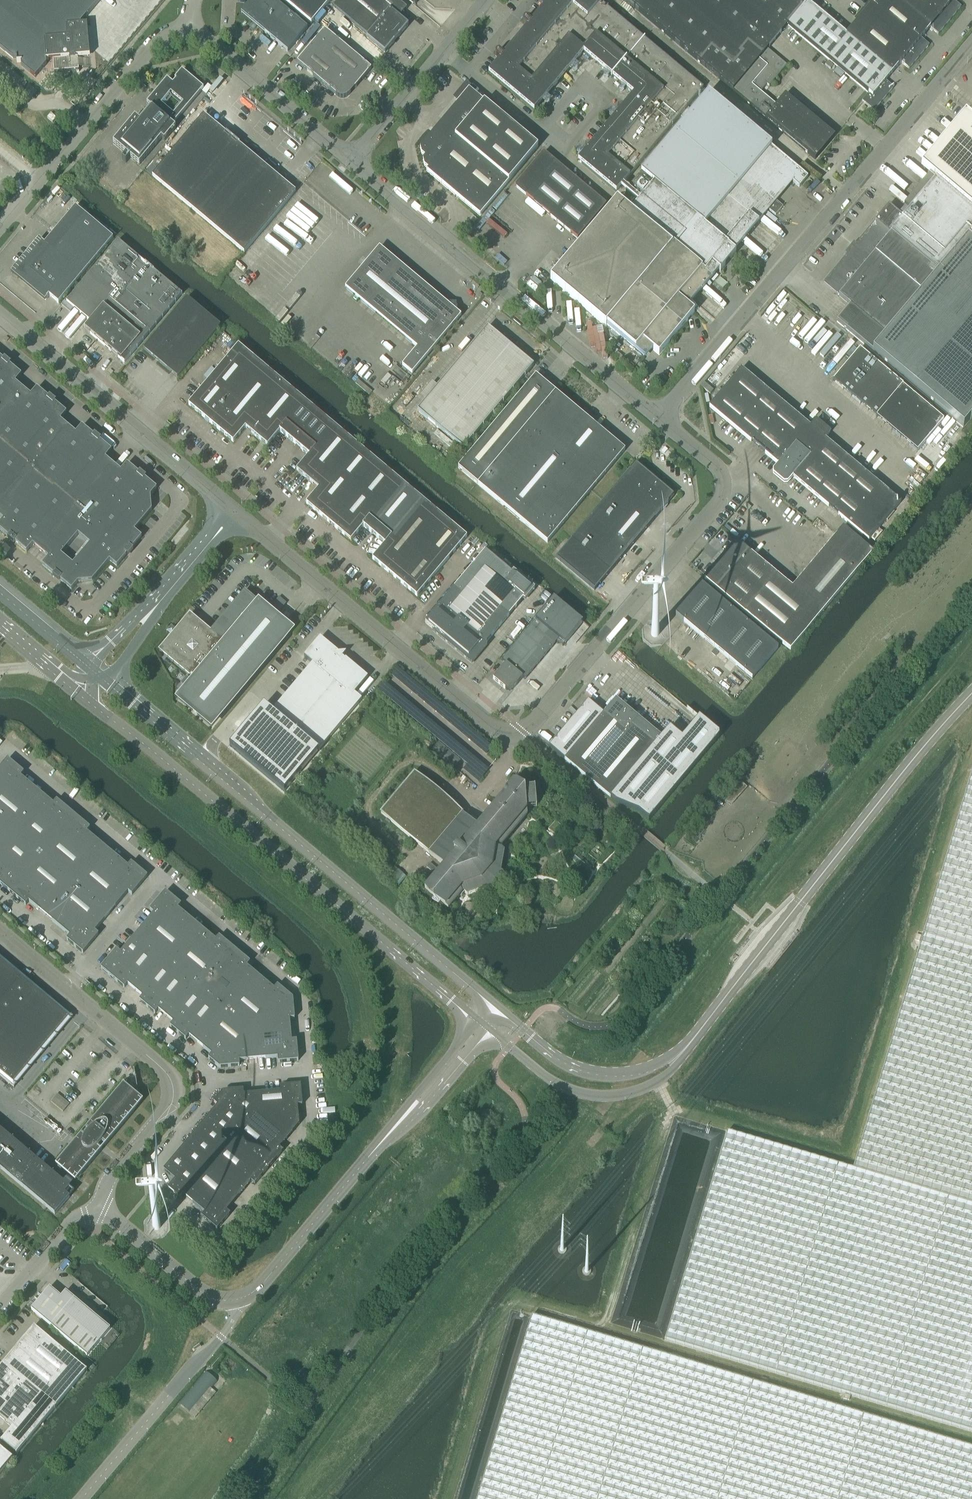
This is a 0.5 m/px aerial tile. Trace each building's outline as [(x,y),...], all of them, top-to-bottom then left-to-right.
[(13,59),(16,58),(17,63),(21,62),(21,66),(32,75),(35,77),(47,64),(46,60),(53,59),(54,73),(50,74),(50,75),(54,74),(55,82),(69,81),(69,83),(70,83),(70,80),(76,72),(79,72),(79,71),(78,71),(78,69),(79,69),(78,67),(78,59),(78,57),(90,56),(89,50),(87,26),(87,24),(85,24),(81,25),(81,23),(100,0),(0,0),(0,48),(13,59)] [(273,0),(252,0),(241,13),(288,52),(307,28),(273,0)] [(311,24),(331,0),(283,0),(311,24)] [(407,9),(396,0),(339,0),(333,7),(367,36),(366,37),(366,38),(384,53),(385,53),(408,26),(408,25),(400,17),(407,9)] [(598,0),(550,0),(531,23),(528,20),(526,19),(524,20),(523,21),(523,23),(524,25),(527,28),(504,56),(500,53),(498,52),(496,53),(495,54),(495,56),(496,58),(499,61),(489,73),(534,111),(583,53),(612,76),(610,78),(611,79),(613,77),(634,95),(578,161),(616,193),(703,89),(645,39),(645,38),(644,37),(643,38),(598,0)] [(810,155),(815,160),(835,136),(785,95),(776,105),(760,92),(767,84),(769,86),(787,65),(779,59),(776,56),(768,49),(769,48),(781,33),(788,26),(790,28),(837,67),(845,74),(865,90),(868,93),(862,101),(863,102),(874,111),(893,88),(886,81),(901,62),(907,67),(909,69),(929,45),(927,44),(921,39),(930,28),(938,34),(961,7),(954,1),(953,0),(875,0),(872,3),(858,20),(853,26),(846,34),(835,25),(830,21),(824,16),(807,2),(803,6),(795,0),(625,0),(810,155)] [(371,69),(324,30),(297,63),(336,95),(338,97),(341,98),(344,98),(347,97),(349,95),(351,92),(351,89),(353,87),(355,89),(371,69)] [(173,125),(203,89),(182,71),(175,79),(176,80),(173,84),(167,79),(147,103),(151,107),(140,121),(135,117),(113,143),(139,165),(161,139),(164,141),(176,128),(173,125)] [(480,216),(538,147),(469,89),(456,105),(420,148),(422,154),(425,157),(423,160),(424,166),(428,169),(426,171),(480,216)] [(695,313),(686,306),(707,281),(710,277),(717,269),(720,272),(725,266),(722,263),(728,256),(731,259),(736,253),(727,246),(762,205),(775,216),(783,207),(770,196),(786,177),(799,188),(808,177),(771,146),(772,146),(708,92),(641,173),(625,192),(629,195),(622,204),(673,246),(673,247),(617,201),(550,281),(606,327),(607,326),(644,357),(645,358),(653,349),(659,355),(695,313)] [(56,118),(51,113),(47,118),(53,123),(56,118)] [(281,180),(273,174),(204,115),(152,176),(244,253),(295,192),(290,187),(291,186),(288,184),(282,178),(281,180)] [(930,176),(935,181),(936,180),(971,210),(971,127),(930,176)] [(606,205),(544,152),(515,187),(577,239),(606,205)] [(823,283),(850,306),(837,322),(963,428),(971,418),(971,243),(968,239),(971,234),(971,210),(936,180),(935,181),(930,176),(904,207),(905,207),(910,212),(905,218),(889,205),(875,221),(823,283)] [(58,303),(113,238),(76,207),(45,244),(39,239),(11,273),(45,301),(47,299),(47,298),(49,296),(58,303)] [(130,356),(182,294),(118,241),(66,302),(90,322),(85,329),(89,332),(112,352),(121,360),(127,353),(130,356)] [(446,303),(379,248),(345,288),(417,349),(402,366),(412,374),(427,357),(461,316),(457,313),(456,303),(446,303)] [(712,285),(721,292),(728,284),(719,276),(712,285)] [(177,378),(221,326),(187,298),(144,350),(155,359),(156,357),(159,360),(158,361),(177,378)] [(481,322),(466,340),(475,348),(490,329),(481,322)] [(490,329),(475,348),(482,354),(483,355),(499,337),(490,329)] [(499,337),(483,355),(492,363),(508,344),(499,337)] [(466,340),(459,347),(475,361),(482,354),(475,348),(466,340)] [(508,344),(492,363),(501,370),(517,352),(508,344)] [(467,537),(238,345),(188,405),(233,442),(246,428),(268,446),(280,432),(301,449),(309,456),(296,470),(318,489),(306,503),(351,541),(363,526),(385,544),(372,559),(417,597),(467,537)] [(459,347),(453,355),(469,368),(475,362),(475,361),(459,347)] [(833,381),(917,452),(943,420),(902,386),(903,385),(860,349),(833,381)] [(475,361),(475,362),(495,378),(501,370),(492,363),(483,355),(482,354),(475,361)] [(453,355),(447,362),(463,376),(468,370),(469,368),(453,355)] [(111,452),(112,451),(100,441),(98,441),(94,438),(94,436),(82,426),(76,433),(61,420),(67,413),(55,403),(53,404),(49,400),(49,398),(10,365),(8,366),(4,362),(4,360),(0,357),(0,517),(3,520),(0,523),(0,530),(9,537),(11,536),(15,540),(15,542),(27,552),(33,545),(48,558),(42,565),(54,575),(56,574),(60,578),(60,580),(72,590),(78,582),(92,581),(110,561),(117,567),(127,555),(126,553),(130,549),(132,549),(142,537),(135,531),(152,510),(151,496),(157,488),(145,478),(143,479),(139,476),(139,473),(127,463),(121,471),(106,458),(111,452)] [(447,362),(441,370),(457,383),(461,378),(463,376),(447,362)] [(469,368),(468,370),(488,386),(495,378),(475,362),(469,368)] [(841,452),(825,439),(830,432),(816,420),(810,426),(741,369),(709,407),(778,465),(773,471),(773,474),(784,484),(787,483),(793,477),(831,509),(830,510),(823,503),(813,515),(827,526),(837,515),(833,511),(869,541),(901,502),(841,452)] [(441,370),(435,377),(451,390),(454,386),(457,383),(441,370)] [(463,376),(461,378),(481,395),(488,386),(468,370),(463,376)] [(536,375),(458,468),(547,543),(624,452),(625,451),(625,450),(613,440),(611,442),(608,440),(610,438),(583,415),(536,375)] [(435,377),(428,384),(444,398),(448,394),(451,390),(435,377)] [(457,383),(454,386),(474,403),(481,395),(461,378),(457,383)] [(428,384),(422,392),(438,405),(441,402),(444,398),(428,384)] [(451,390),(448,394),(467,411),(474,403),(454,386),(451,390)] [(422,392),(416,399),(432,413),(434,410),(438,405),(422,392)] [(444,398),(441,402),(461,419),(467,411),(448,394),(444,398)] [(416,399),(410,407),(426,420),(427,419),(432,413),(416,399)] [(438,405),(434,410),(454,427),(461,419),(441,402),(438,405)] [(410,407),(404,414),(420,427),(426,420),(410,407)] [(432,413),(427,419),(447,435),(454,427),(434,410),(432,413)] [(404,414),(397,421),(414,435),(420,427),(404,414)] [(426,420),(420,427),(440,443),(447,435),(427,419),(426,420)] [(629,471),(556,558),(595,591),(614,567),(668,503),(674,495),(636,463),(629,471)] [(791,651),(873,552),(843,527),(792,587),(736,540),(704,578),(791,651)] [(535,589),(513,571),(512,573),(485,551),(455,588),(464,595),(471,586),(508,617),(523,599),(525,601),(535,589)] [(778,648),(702,584),(675,615),(752,679),(778,648)] [(485,644),(508,617),(471,586),(464,595),(455,588),(425,623),(434,630),(432,632),(471,665),(487,646),(485,644)] [(211,727),(292,631),(259,603),(258,604),(245,594),(214,630),(216,632),(212,636),(190,617),(177,632),(175,631),(172,634),(174,636),(161,651),(190,675),(195,679),(178,699),(211,727)] [(506,663),(493,679),(505,689),(507,690),(512,690),(513,688),(514,688),(523,677),(525,679),(559,639),(565,644),(583,623),(583,622),(554,598),(545,609),(502,660),(506,663)] [(648,620),(642,627),(643,639),(651,645),(662,645),(669,637),(668,626),(660,619),(648,620)] [(264,704),(229,746),(284,792),(319,751),(362,700),(354,694),(368,678),(346,659),(345,660),(342,658),(346,653),(339,653),(320,638),(304,657),(306,658),(312,664),(272,711),(264,704)] [(555,740),(549,747),(616,803),(638,812),(645,819),(649,821),(719,737),(719,734),(699,718),(692,726),(682,738),(670,728),(662,737),(616,698),(603,713),(588,700),(575,716),(555,740)] [(87,832),(90,828),(57,800),(54,804),(21,777),(24,773),(8,759),(0,768),(0,884),(26,905),(29,902),(70,936),(67,940),(83,953),(99,934),(95,931),(128,892),(132,895),(148,876),(131,863),(128,866),(87,832)] [(853,1169),(728,1131),(665,1340),(971,1431),(971,771),(853,1169)] [(501,846),(526,817),(527,816),(527,815),(527,808),(537,807),(535,788),(534,788),(525,789),(516,781),(478,826),(415,773),(381,813),(418,844),(428,853),(445,866),(425,890),(448,909),(462,893),(464,892),(465,893),(467,895),(486,888),(488,890),(497,883),(502,873),(500,872),(504,852),(501,849),(500,849),(501,846)] [(274,989),(247,966),(250,962),(219,936),(216,940),(178,908),(181,905),(166,891),(150,910),(154,913),(121,953),(117,950),(101,968),(124,988),(128,984),(142,997),(139,1000),(155,1014),(158,1010),(173,1022),(170,1026),(186,1039),(189,1036),(211,1054),(208,1058),(219,1068),(240,1066),(239,1061),(278,1058),(278,1062),(299,1061),(297,1040),(292,1041),(290,1019),(295,1019),(293,998),(278,985),(274,989)] [(32,982),(0,955),(0,1076),(14,1087),(4,1078),(62,1009),(73,1017),(32,982)] [(105,1145),(133,1113),(143,1100),(138,1096),(138,1092),(137,1088),(137,1084),(136,1080),(136,1076),(135,1072),(134,1069),(133,1069),(134,1072),(135,1076),(136,1081),(136,1086),(137,1091),(124,1084),(124,1083),(86,1129),(89,1132),(85,1136),(82,1134),(58,1162),(77,1178),(101,1150),(101,1151),(102,1150),(98,1148),(102,1143),(105,1146),(106,1145),(105,1145)] [(279,1148),(299,1124),(298,1106),(303,1105),(301,1085),(280,1086),(281,1091),(244,1095),(243,1090),(223,1091),(214,1103),(218,1106),(164,1170),(175,1180),(168,1188),(180,1198),(183,1195),(205,1213),(201,1217),(217,1230),(230,1214),(227,1211),(251,1181),(255,1185),(282,1152),(283,1151),(279,1148)] [(69,1104),(57,1094),(51,1101),(63,1112),(69,1104)] [(0,1129),(0,1168),(55,1214),(69,1197),(65,1193),(70,1187),(0,1129)] [(143,1221),(144,1232),(143,1233),(152,1240),(152,1239),(163,1238),(170,1230),(169,1219),(161,1212),(150,1213),(143,1221)] [(110,1328),(91,1313),(92,1312),(89,1309),(88,1310),(66,1291),(61,1297),(50,1287),(31,1309),(87,1356),(110,1328)] [(477,1498),(971,1498),(971,1447),(532,1315),(477,1498)] [(87,1370),(34,1326),(2,1364),(25,1383),(40,1396),(55,1409),(87,1370)] [(25,1383),(2,1364),(0,1367),(0,1381),(16,1394),(25,1383)] [(192,1408),(209,1388),(211,1389),(218,1381),(205,1371),(180,1402),(187,1408),(189,1406),(192,1408)] [(0,1381),(0,1399),(7,1405),(16,1394),(0,1381)] [(12,1429),(40,1396),(25,1383),(16,1394),(7,1405),(0,1413),(0,1418),(12,1428),(12,1429)] [(17,1454),(55,1409),(40,1396),(12,1429),(12,1428),(1,1441),(17,1454)] [(0,1447),(0,1474),(13,1458),(0,1447)]
